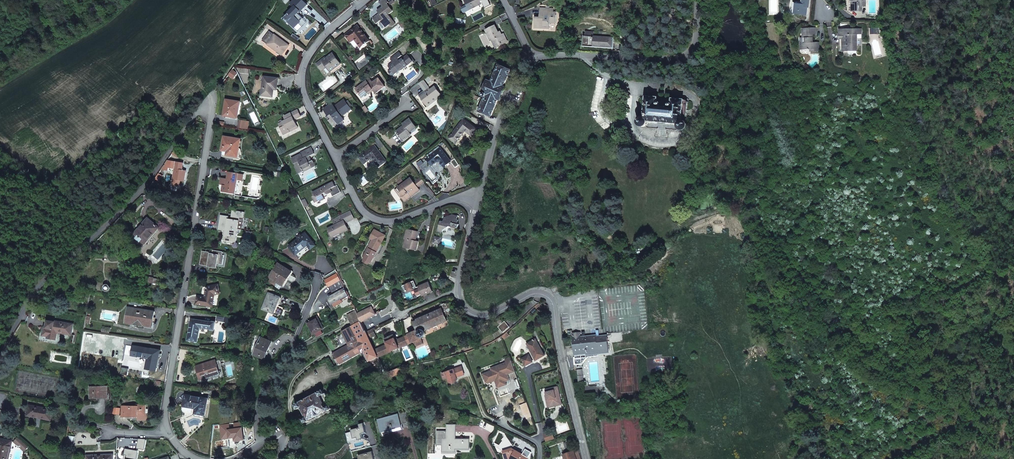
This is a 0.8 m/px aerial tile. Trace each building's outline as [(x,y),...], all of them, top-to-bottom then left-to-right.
[(289,22),(294,28),(304,19),(299,14),(298,13),(300,11),(301,12),(307,5),(303,0),(295,0),(291,4),(295,7),(287,16),(291,20),(289,22)] [(380,21),(385,28),(389,24),(391,27),(396,24),(389,15),(390,14),(388,10),(391,8),(387,3),(389,2),(387,0),(382,0),(379,2),(383,7),(377,11),(379,13),(373,18),(374,21),(377,18),(379,22),(380,21)] [(469,10),(479,5),(479,3),(482,2),(481,0),(464,0),(469,10)] [(794,14),(806,15),(807,9),(806,9),(806,7),(807,7),(809,7),(809,0),(802,0),(802,5),(794,4),(793,9),(795,9),(794,14)] [(850,1),(851,1),(852,5),(853,5),(853,11),(859,11),(859,9),(862,9),(862,6),(866,6),(866,0),(850,0),(850,1)] [(535,25),(539,25),(538,28),(550,29),(550,23),(556,23),(556,15),(553,15),(553,12),(553,9),(540,8),(540,16),(542,16),(542,18),(540,18),(535,17),(535,25)] [(305,20),(304,19),(294,28),(296,29),(305,20)] [(345,35),(350,41),(354,38),(361,47),(369,41),(357,26),(345,35)] [(498,43),(499,46),(506,43),(504,40),(506,39),(504,34),(502,35),(500,32),(498,33),(495,26),(486,30),(491,41),(492,40),(493,42),(498,43)] [(801,45),(801,50),(810,49),(811,52),(819,51),(819,42),(813,42),(812,35),(815,35),(815,28),(807,28),(807,30),(803,30),(803,38),(803,43),(801,45)] [(839,39),(839,51),(848,51),(857,51),(857,35),(861,34),(861,29),(840,29),(840,34),(839,34),(839,39)] [(269,31),(262,41),(268,44),(269,43),(277,49),(276,50),(282,55),(289,46),(269,31)] [(584,36),(583,46),(599,47),(599,45),(602,45),(602,48),(613,48),(614,38),(593,36),(593,32),(586,32),(586,36),(584,36)] [(322,60),(317,64),(321,71),(327,67),(330,72),(341,64),(333,53),(326,59),(323,61),(322,60)] [(391,69),(394,74),(401,69),(401,70),(413,61),(408,55),(400,61),(398,59),(402,56),(400,53),(391,59),(393,63),(388,66),(391,69)] [(485,96),(479,111),(491,116),(498,99),(499,100),(505,87),(503,87),(510,70),(498,65),(491,82),(487,80),(482,93),(484,93),(483,94),(483,95),(483,96),(484,97),(485,96)] [(277,88),(278,78),(264,77),(262,96),(273,97),(273,99),(276,100),(277,98),(278,96),(279,94),(279,92),(278,91),(277,89),(277,88)] [(366,80),(355,89),(361,97),(367,92),(368,93),(373,90),(374,91),(376,93),(385,87),(382,82),(379,78),(378,78),(372,82),(371,80),(368,82),(366,80)] [(419,83),(425,90),(425,91),(429,88),(423,80),(419,83)] [(425,90),(418,95),(423,101),(423,103),(425,103),(427,106),(433,101),(432,99),(435,97),(436,99),(442,95),(439,91),(439,89),(437,89),(435,86),(430,89),(429,88),(425,91),(425,90)] [(646,126),(646,125),(647,127),(677,130),(678,129),(679,129),(679,130),(680,130),(681,130),(682,131),(683,131),(684,131),(685,130),(686,130),(686,129),(687,129),(687,128),(687,127),(688,127),(688,126),(688,125),(688,124),(687,123),(687,122),(686,122),(686,121),(685,121),(685,120),(684,120),(683,120),(684,99),(671,98),(671,103),(670,103),(669,102),(669,103),(668,103),(668,104),(667,104),(667,105),(667,106),(661,106),(661,105),(661,104),(661,103),(660,102),(659,102),(658,102),(658,97),(645,96),(643,116),(642,117),(641,117),(640,117),(639,118),(638,119),(637,120),(637,121),(637,122),(637,123),(637,124),(638,124),(638,125),(639,126),(640,126),(640,127),(641,127),(642,127),(643,127),(644,127),(645,127),(646,126)] [(230,119),(237,120),(238,118),(240,102),(227,100),(224,116),(231,117),(230,119)] [(341,116),(351,109),(344,100),(335,107),(332,103),(324,110),(326,113),(329,117),(329,116),(331,119),(329,120),(333,126),(338,122),(339,124),(344,120),(341,116)] [(279,124),(284,135),(290,132),(289,130),(297,126),(294,120),(301,116),(298,110),(284,117),(286,120),(283,122),(280,123),(279,124)] [(404,126),(396,131),(403,140),(411,134),(410,132),(416,127),(410,119),(403,124),(404,126)] [(464,119),(449,138),(456,143),(465,131),(471,135),(476,129),(464,119)] [(229,151),(228,155),(231,156),(232,155),(233,155),(234,153),(235,148),(239,148),(241,139),(224,137),(224,141),(226,142),(224,151),(227,151),(229,151)] [(374,145),(359,157),(364,164),(372,157),(379,166),(386,161),(374,145)] [(227,151),(226,156),(238,158),(239,148),(235,148),(234,153),(233,155),(232,155),(231,156),(228,155),(229,151),(227,151)] [(301,154),(291,159),(294,164),(295,163),(296,166),(295,166),(299,174),(304,171),(303,169),(308,166),(309,168),(315,164),(313,160),(311,161),(310,158),(308,159),(307,157),(309,156),(315,154),(312,148),(300,153),(301,154)] [(440,148),(427,158),(432,165),(437,161),(439,162),(440,162),(444,167),(451,162),(440,148)] [(175,169),(173,186),(180,187),(181,181),(184,182),(186,171),(182,170),(183,163),(168,160),(161,170),(168,171),(169,168),(175,169)] [(243,181),(244,174),(240,173),(229,172),(228,179),(225,178),(225,180),(222,180),(221,184),(224,185),(223,192),(237,194),(239,180),(243,181)] [(421,177),(414,183),(418,188),(425,182),(421,177)] [(396,189),(399,193),(400,193),(403,196),(402,197),(405,201),(411,197),(410,196),(413,194),(414,195),(420,190),(418,188),(414,183),(411,178),(396,189)] [(337,185),(335,181),(333,182),(313,192),(315,196),(314,196),(313,197),(315,201),(317,201),(320,200),(321,201),(325,199),(324,198),(322,194),(326,192),(326,193),(328,194),(329,194),(331,193),(333,197),(341,192),(337,185)] [(221,215),(218,230),(224,231),(222,240),(236,243),(237,234),(240,232),(241,230),(242,230),(245,212),(232,210),(232,214),(231,217),(231,219),(228,219),(229,216),(221,215)] [(350,211),(343,214),(345,219),(344,220),(344,221),(345,223),(354,219),(350,211)] [(345,223),(344,221),(344,220),(345,219),(343,214),(332,220),(335,225),(328,229),(332,237),(348,229),(345,223)] [(441,221),(440,222),(438,231),(443,232),(443,230),(446,231),(447,228),(449,226),(451,227),(454,230),(458,229),(459,224),(457,224),(456,224),(458,216),(452,215),(449,216),(447,217),(447,219),(441,221)] [(148,218),(133,236),(144,245),(159,228),(148,218)] [(406,239),(404,244),(406,246),(407,247),(408,248),(417,250),(419,242),(416,241),(418,232),(407,229),(405,239),(406,239)] [(375,230),(370,238),(373,240),(374,240),(369,249),(367,253),(370,254),(372,250),(377,253),(386,235),(375,230)] [(308,245),(311,249),(315,245),(305,233),(301,237),(300,235),(298,237),(299,238),(289,246),(296,255),(308,245)] [(374,240),(373,240),(368,248),(365,256),(366,256),(364,259),(363,261),(368,264),(369,261),(372,263),(375,257),(377,253),(372,250),(370,254),(367,253),(369,249),(374,240)] [(91,246),(97,253),(101,249),(98,245),(95,242),(91,246)] [(208,262),(218,264),(223,265),(224,255),(222,255),(223,252),(213,250),(212,254),(210,254),(210,252),(202,251),(200,265),(207,266),(208,262)] [(270,277),(283,285),(291,272),(279,263),(270,277)] [(343,301),(342,299),(349,295),(338,274),(325,280),(333,295),(329,297),(334,306),(343,301)] [(423,295),(433,291),(429,282),(419,286),(417,287),(414,281),(403,285),(406,291),(414,287),(418,297),(423,295)] [(198,296),(197,304),(213,307),(215,295),(220,293),(219,285),(207,287),(206,296),(207,296),(207,298),(205,298),(198,296)] [(622,287),(627,331),(647,329),(642,285),(622,287)] [(599,289),(604,334),(625,331),(620,287),(599,289)] [(278,303),(276,303),(279,297),(269,293),(263,309),(274,313),(275,312),(281,314),(283,307),(277,305),(278,303)] [(424,330),(423,330),(447,320),(445,316),(447,315),(451,317),(452,318),(454,318),(457,317),(450,303),(445,303),(440,305),(442,310),(415,322),(418,331),(409,335),(412,342),(422,338),(421,337),(423,337),(424,337),(424,336),(425,336),(426,335),(426,334),(426,333),(426,332),(425,331),(424,330)] [(361,321),(376,313),(372,306),(357,313),(361,321)] [(144,323),(143,326),(152,327),(155,312),(128,307),(126,323),(135,325),(135,321),(144,323)] [(361,321),(357,313),(356,310),(347,315),(352,326),(361,321)] [(307,322),(313,334),(324,328),(318,317),(307,322)] [(210,329),(210,330),(215,330),(216,322),(212,322),(191,319),(187,340),(198,342),(201,328),(210,329)] [(56,340),(57,333),(72,335),(74,324),(56,321),(55,322),(48,321),(47,328),(44,327),(43,335),(48,336),(48,339),(56,340)] [(377,360),(376,358),(378,357),(376,352),(375,350),(369,338),(366,332),(361,321),(352,326),(351,327),(364,351),(363,351),(369,361),(370,363),(377,360)] [(339,365),(363,351),(364,351),(351,327),(324,341),(339,365)] [(373,329),(366,332),(369,338),(376,335),(373,329)] [(598,351),(598,354),(609,353),(607,335),(596,336),(596,335),(581,337),(581,332),(573,333),(575,355),(575,358),(576,365),(583,364),(583,362),(587,358),(588,358),(588,356),(588,355),(588,352),(598,351)] [(380,350),(382,355),(409,344),(406,336),(396,341),(394,335),(385,339),(388,344),(379,348),(380,350)] [(255,353),(266,357),(271,343),(261,339),(255,353)] [(527,344),(536,360),(545,355),(536,339),(527,344)] [(149,374),(149,370),(157,371),(161,350),(145,348),(146,345),(138,344),(138,347),(133,346),(126,345),(124,356),(128,356),(131,357),(131,355),(148,358),(146,369),(145,369),(145,370),(144,373),(149,374)] [(521,359),(526,366),(533,362),(529,354),(521,359)] [(201,374),(201,377),(219,372),(215,359),(220,358),(219,355),(212,358),(212,360),(195,366),(198,375),(201,374)] [(515,372),(510,358),(505,360),(506,363),(490,368),(491,371),(484,373),(485,377),(484,380),(485,383),(488,384),(492,382),(491,381),(494,380),(495,381),(496,385),(506,382),(505,379),(509,378),(508,375),(515,372)] [(391,375),(392,376),(404,372),(403,367),(401,367),(389,372),(391,375)] [(441,373),(443,379),(447,377),(448,383),(453,383),(457,380),(456,377),(464,375),(461,367),(441,373)] [(90,387),(90,398),(108,397),(107,387),(90,387)] [(558,387),(545,390),(547,396),(549,406),(556,404),(556,406),(562,405),(558,387)] [(302,419),(305,423),(332,408),(330,405),(331,404),(325,393),(324,393),(323,390),(313,395),(311,393),(304,396),(306,399),(295,405),(297,409),(301,407),(306,416),(302,419)] [(196,408),(195,413),(205,415),(208,399),(186,395),(184,406),(196,408)] [(549,406),(547,396),(545,396),(549,408),(556,406),(556,404),(549,406)] [(122,406),(122,417),(138,417),(138,415),(146,415),(147,405),(138,404),(138,406),(135,406),(122,406)] [(29,405),(27,415),(51,420),(53,410),(29,405)] [(378,420),(382,432),(401,426),(400,423),(407,421),(405,412),(398,414),(378,420)] [(346,433),(348,442),(363,439),(362,433),(366,432),(364,423),(359,424),(360,427),(351,430),(352,431),(346,433)] [(545,436),(547,443),(555,440),(552,433),(545,436)] [(455,439),(452,439),(452,434),(447,434),(447,439),(443,439),(442,452),(457,452),(457,449),(469,449),(470,439),(455,439)] [(68,435),(66,446),(73,447),(75,437),(68,435)] [(31,450),(17,438),(14,442),(16,445),(24,449),(24,452),(27,454),(31,450)] [(1,439),(0,443),(0,458),(9,458),(12,441),(1,439)] [(137,449),(145,450),(147,440),(146,439),(139,439),(137,449)] [(126,448),(124,458),(138,458),(139,451),(126,448)] [(511,458),(528,458),(529,458),(522,455),(518,453),(518,452),(512,448),(503,451),(506,458),(510,458),(511,458)]
